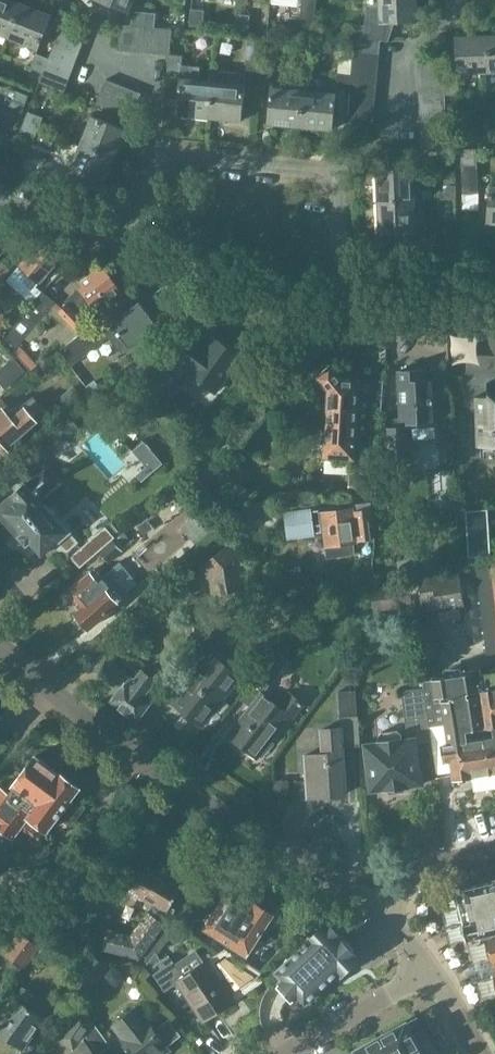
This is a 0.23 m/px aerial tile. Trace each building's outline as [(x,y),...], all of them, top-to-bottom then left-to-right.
[(8,40),(22,4),(12,0),(0,0),(0,37),(8,40)] [(129,13),(134,0),(96,0),(129,13)] [(317,0),(303,0),(298,36),(313,38),(317,0)] [(353,51),(380,53),(381,39),(385,40),(387,24),(418,23),(417,0),(380,0),(380,6),(367,7),(365,26),(356,25),(353,51)] [(22,4),(8,40),(38,52),(52,16),(22,4)] [(190,26),(204,27),(205,12),(191,11),(190,26)] [(148,28),(149,14),(133,13),(132,26),(135,26),(148,28)] [(235,31),(249,32),(251,16),(237,15),(235,31)] [(43,75),(40,83),(64,92),(87,34),(63,24),(49,59),(43,75)] [(119,51),(132,52),(135,26),(132,26),(121,26),(119,51)] [(132,52),(145,53),(148,28),(135,26),(132,52)] [(145,53),(157,55),(160,29),(148,28),(145,53)] [(157,55),(170,56),(173,30),(160,29),(157,55)] [(490,75),(488,36),(456,38),(457,76),(490,75)] [(353,51),(352,63),(379,65),(380,53),(353,51)] [(37,54),(31,70),(43,75),(49,59),(37,54)] [(177,115),(209,118),(213,81),(200,80),(201,68),(183,67),(184,57),(170,56),(168,71),(181,72),(180,78),(177,115)] [(420,58),(418,58),(422,145),(422,147),(437,147),(449,146),(446,97),(446,96),(445,80),(444,57),(420,58)] [(352,63),(351,75),(377,78),(379,65),(352,63)] [(245,83),(259,84),(261,67),(247,65),(245,83)] [(261,67),(259,84),(272,85),(274,68),(261,67)] [(337,89),(350,91),(350,88),(376,90),(377,78),(351,75),(338,74),(337,89)] [(457,79),(445,80),(446,96),(446,97),(458,97),(457,79)] [(106,80),(96,104),(132,119),(142,94),(106,80)] [(213,81),(209,118),(242,122),(246,85),(213,81)] [(268,124),(301,127),(304,90),(272,87),(268,124)] [(350,88),(350,91),(349,100),(375,103),(376,90),(350,88)] [(304,90),(301,127),(333,130),(337,93),(304,90)] [(16,91),(10,107),(23,112),(30,97),(16,91)] [(349,100),(348,113),(374,115),(375,103),(349,100)] [(28,112),(23,125),(38,131),(43,118),(28,112)] [(374,115),(348,113),(347,127),(373,129),(374,115)] [(92,117),(80,147),(114,161),(126,130),(92,117)] [(18,137),(33,143),(38,131),(23,125),(18,137)] [(114,161),(80,147),(68,178),(102,191),(114,161)] [(437,147),(422,147),(422,160),(438,159),(437,147)] [(405,160),(405,148),(390,148),(390,160),(405,160)] [(461,150),(463,202),(479,201),(476,149),(461,150)] [(377,170),(379,203),(415,201),(414,168),(377,170)] [(443,200),(457,200),(457,185),(449,186),(443,192),(443,200)] [(415,201),(379,203),(380,235),(416,234),(415,201)] [(421,234),(421,247),(433,246),(432,233),(421,234)] [(28,276),(38,285),(63,258),(43,241),(13,275),(22,283),(28,276)] [(3,264),(0,268),(0,271),(5,276),(10,270),(3,264)] [(122,292),(101,266),(79,283),(83,288),(77,293),(78,294),(62,308),(58,312),(80,335),(92,325),(85,318),(94,309),(97,312),(122,292)] [(56,303),(43,291),(1,338),(13,352),(19,346),(56,303)] [(92,325),(80,335),(59,351),(72,367),(108,338),(111,343),(119,337),(128,349),(158,326),(139,302),(122,316),(116,307),(92,325)] [(188,373),(215,393),(241,358),(214,338),(206,348),(188,334),(170,358),(189,372),(188,373)] [(31,372),(37,366),(19,346),(13,352),(31,371),(31,372)] [(177,377),(153,361),(150,367),(141,355),(132,362),(145,374),(138,384),(170,404),(179,391),(171,386),(177,377)] [(0,372),(0,382),(6,389),(25,372),(14,360),(0,372)] [(328,389),(326,408),(372,411),(382,412),(384,383),(360,382),(360,380),(341,379),(331,367),(318,378),(328,389)] [(399,373),(402,426),(436,422),(434,381),(423,381),(423,371),(399,373)] [(83,385),(91,395),(99,388),(92,379),(83,385)] [(475,398),(477,448),(494,447),(494,382),(487,382),(488,397),(475,398)] [(74,386),(60,399),(70,410),(84,398),(74,386)] [(284,404),(290,394),(279,387),(272,397),(284,404)] [(2,400),(0,401),(0,459),(30,432),(49,416),(32,397),(19,407),(16,404),(10,409),(2,400)] [(372,411),(326,408),(323,459),(356,462),(355,470),(368,471),(372,411)] [(45,462),(68,442),(81,430),(69,417),(68,417),(64,413),(55,422),(57,424),(54,427),(56,429),(33,448),(45,462)] [(412,457),(410,427),(385,428),(387,458),(412,457)] [(61,485),(45,467),(38,467),(14,488),(17,491),(0,505),(0,516),(27,548),(31,544),(42,556),(71,531),(47,503),(45,504),(42,500),(61,485)] [(377,478),(351,476),(350,494),(376,495),(377,478)] [(284,512),(287,540),(316,536),(313,508),(284,512)] [(371,515),(370,509),(353,511),(320,515),(320,516),(326,559),(356,555),(354,544),(370,542),(367,516),(371,515)] [(488,513),(466,514),(469,558),(491,556),(488,513)] [(93,540),(71,559),(80,569),(113,540),(104,530),(93,540)] [(113,540),(102,550),(99,553),(109,564),(123,552),(113,540)] [(245,592),(244,589),(242,564),(242,559),(241,555),(239,551),(236,548),(232,546),(227,542),(197,570),(211,584),(212,595),(245,592)] [(101,576),(95,569),(67,594),(81,610),(76,614),(89,629),(128,595),(141,584),(119,560),(108,570),(101,576)] [(413,564),(401,566),(403,579),(416,577),(413,564)] [(487,568),(488,569),(478,571),(487,655),(494,654),(494,568),(487,568)] [(466,609),(458,573),(413,581),(415,607),(437,603),(439,615),(466,609)] [(265,601),(277,588),(266,579),(255,592),(265,601)] [(375,612),(413,606),(410,582),(371,588),(375,612)] [(193,679),(175,701),(204,723),(241,676),(212,655),(219,646),(215,643),(207,637),(206,636),(180,669),(193,679)] [(134,680),(107,657),(94,674),(118,693),(112,701),(138,720),(153,701),(152,692),(151,691),(158,681),(142,669),(134,680)] [(239,699),(249,707),(260,692),(281,665),(271,658),(239,699)] [(476,673),(480,696),(477,696),(489,773),(494,773),(494,670),(476,673)] [(452,761),(453,773),(454,779),(458,778),(458,779),(462,782),(467,782),(470,777),(470,776),(472,776),(489,773),(477,696),(480,696),(476,673),(446,677),(433,678),(433,679),(423,681),(424,688),(429,727),(438,726),(446,725),(449,744),(443,745),(445,761),(452,761)] [(397,731),(382,733),(378,738),(379,742),(365,744),(371,792),(384,790),(389,795),(404,793),(409,787),(422,785),(417,739),(431,737),(429,727),(424,688),(402,691),(408,739),(403,739),(402,735),(397,731)] [(347,795),(343,746),(344,746),(360,744),(358,716),(356,691),(339,692),(341,717),(341,727),(319,728),(321,754),(306,754),(309,797),(347,795)] [(277,705),(260,692),(249,707),(229,734),(258,757),(289,717),(291,719),(303,703),(301,701),(288,692),(277,705)] [(72,799),(80,788),(80,779),(70,771),(62,774),(36,756),(14,786),(16,787),(11,794),(2,787),(0,789),(0,824),(15,835),(24,824),(43,837),(49,830),(58,818),(72,827),(85,808),(72,799)] [(284,781),(275,782),(275,795),(289,794),(288,786),(284,781)] [(159,874),(142,864),(126,890),(153,905),(148,912),(131,935),(108,929),(102,951),(140,961),(176,911),(170,909),(183,888),(179,885),(177,889),(157,877),(159,874)] [(494,934),(494,882),(456,892),(467,941),(494,934)] [(204,929),(247,957),(274,915),(231,888),(204,929)] [(0,908),(0,923),(10,929),(16,919),(0,908)] [(43,938),(23,922),(11,939),(15,943),(4,959),(21,971),(43,938)] [(344,941),(343,941),(341,938),(342,937),(329,923),(327,925),(326,924),(308,940),(310,942),(294,958),(292,957),(276,972),(282,980),(280,982),(296,999),(299,997),(305,1004),(322,989),(319,985),(336,970),(342,976),(344,974),(346,973),(347,973),(349,972),(351,970),(352,969),(354,967),(355,966),(356,964),(357,963),(357,962),(359,960),(356,957),(357,956),(355,953),(354,952),(353,950),(352,948),(351,946),(350,945),(348,944),(347,943),(346,942),(344,941)] [(167,930),(148,957),(151,960),(171,932),(167,930)] [(37,952),(44,957),(53,945),(46,941),(37,952)] [(486,943),(490,960),(494,959),(494,941),(486,943)] [(90,955),(76,976),(71,983),(88,995),(108,967),(90,955)] [(204,1022),(206,1020),(234,1001),(207,962),(185,977),(170,956),(149,969),(164,990),(177,982),(204,1022)] [(237,992),(258,978),(228,959),(219,966),(237,992)] [(133,965),(132,969),(135,975),(140,976),(142,967),(133,965)] [(23,987),(7,1010),(10,1012),(0,1026),(0,1027),(1,1028),(0,1029),(0,1034),(23,1050),(45,1020),(44,1019),(51,1008),(23,987)] [(111,1026),(126,1048),(131,1044),(139,1053),(168,1053),(171,1051),(168,1047),(182,1036),(169,1020),(155,1031),(136,1007),(111,1026)] [(59,1040),(74,1050),(70,1053),(93,1053),(82,1041),(85,1036),(93,1023),(77,1013),(59,1040)] [(406,1024),(356,1051),(358,1053),(422,1053),(406,1024)]
